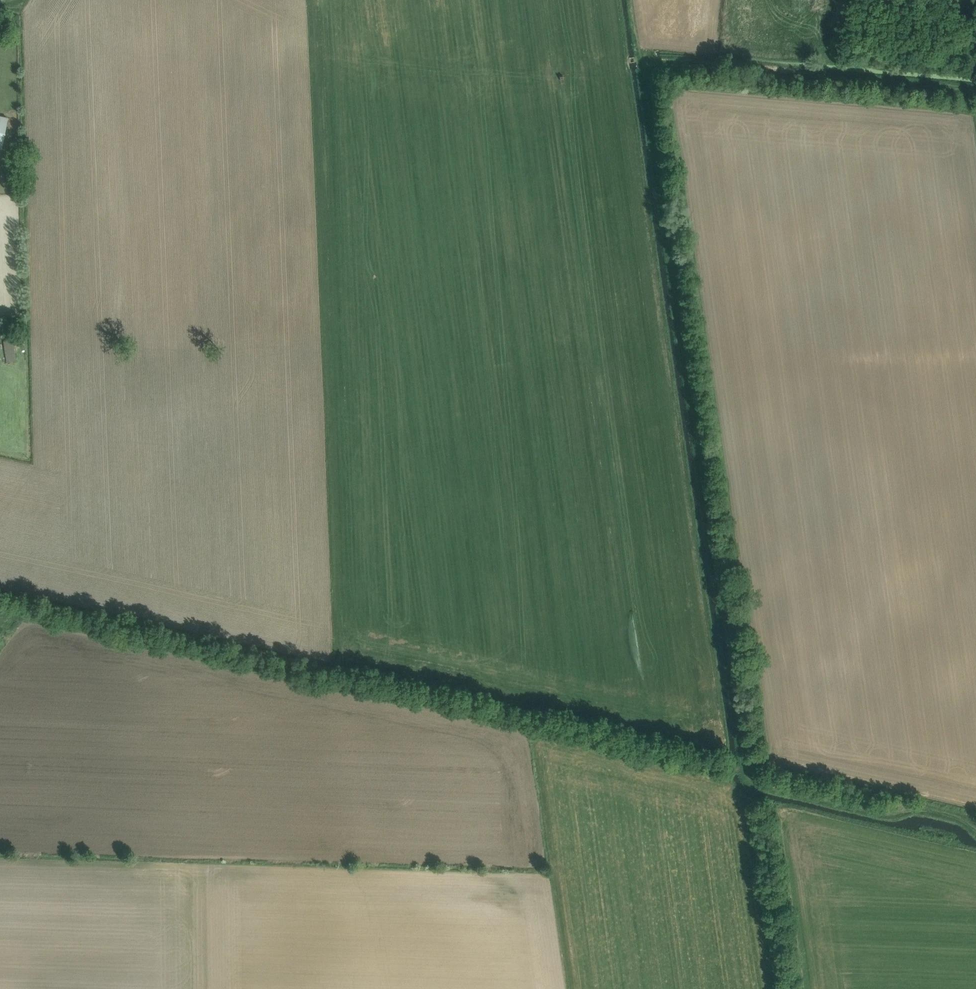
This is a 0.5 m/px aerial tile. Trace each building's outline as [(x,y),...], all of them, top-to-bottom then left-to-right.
[(16,360),(13,339),(4,341),(7,362),(16,360)]
